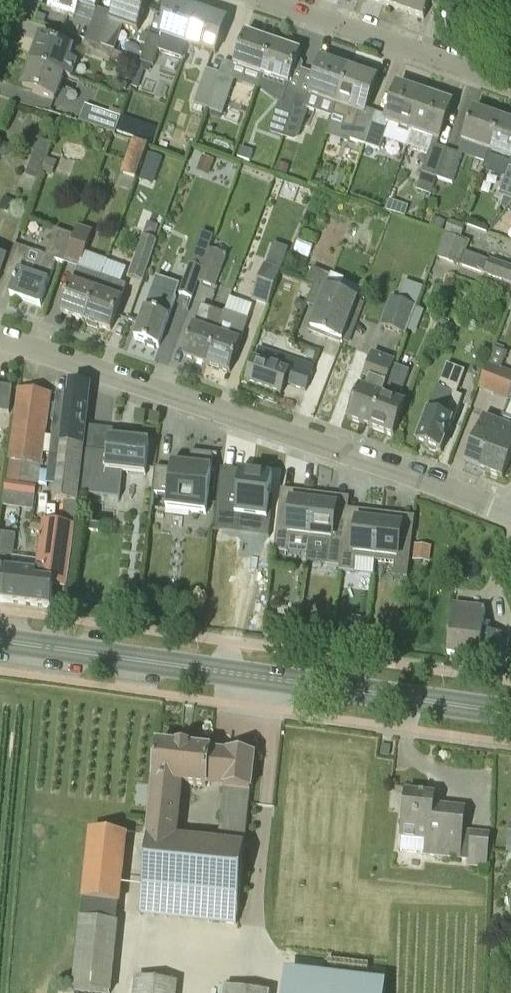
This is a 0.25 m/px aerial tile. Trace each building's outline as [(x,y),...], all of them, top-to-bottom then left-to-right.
[(51,9),(73,17),(77,6),(96,13),(98,8),(101,0),(54,0),(51,9)] [(113,13),(110,23),(138,33),(149,0),(117,0),(113,13)] [(405,8),(408,0),(384,0),(383,5),(395,9),(397,9),(401,7),(405,8)] [(424,19),(431,0),(408,0),(405,8),(408,10),(410,14),(411,14),(424,19)] [(200,12),(172,3),(161,36),(188,46),(200,12)] [(433,15),(441,18),(446,19),(449,10),(436,5),(433,15)] [(101,47),(110,23),(113,13),(98,8),(96,13),(86,42),(101,47)] [(218,55),(227,22),(200,12),(188,46),(218,55)] [(246,34),(235,65),(242,68),(263,75),(274,44),(246,34)] [(41,37),(31,64),(65,76),(74,79),(79,64),(71,61),(75,50),(41,37)] [(163,42),(149,38),(141,63),(154,68),(163,42)] [(115,52),(101,47),(86,42),(82,55),(110,64),(115,52)] [(274,44),(263,75),(291,84),(301,53),(274,44)] [(321,60),(309,95),(335,105),(348,69),(321,60)] [(242,68),(235,65),(224,62),(219,76),(222,77),(210,112),(225,117),(237,83),(242,68)] [(65,76),(31,64),(23,89),(57,101),(65,76)] [(335,105),(332,114),(348,120),(346,126),(354,129),(350,141),(364,145),(376,112),(367,109),(377,79),(348,69),(335,105)] [(195,107),(210,112),(222,77),(219,76),(207,72),(195,107)] [(411,132),(425,95),(398,85),(386,116),(376,112),(364,145),(380,151),(389,124),(411,132)] [(274,121),(288,126),(298,96),(285,91),(274,121)] [(425,95),(411,132),(407,147),(428,155),(422,172),(437,177),(438,177),(447,150),(437,146),(438,141),(440,141),(452,104),(425,95)] [(298,96),(288,126),(300,130),(307,109),(311,100),(308,99),(298,96)] [(121,116),(90,105),(84,122),(116,133),(121,116)] [(499,119),(474,110),(462,142),(488,151),(499,119)] [(488,151),(483,163),(506,171),(507,167),(510,169),(510,123),(499,119),(488,151)] [(39,181),(52,144),(34,138),(29,151),(35,153),(26,176),(39,181)] [(148,147),(135,143),(123,176),(136,181),(148,147)] [(248,163),(251,152),(240,149),(238,160),(248,163)] [(447,150),(438,177),(453,183),(463,155),(447,150)] [(510,198),(510,169),(507,167),(506,171),(498,194),(510,198)] [(422,172),(416,190),(432,195),(437,177),(422,172)] [(460,238),(465,226),(450,221),(445,233),(460,238)] [(93,232),(78,227),(74,237),(66,262),(81,268),(93,232)] [(10,296),(41,306),(55,266),(54,266),(56,259),(66,262),(74,237),(55,230),(46,256),(26,250),(10,296)] [(465,251),(469,242),(446,234),(437,257),(460,266),(465,251)] [(142,281),(156,242),(142,237),(129,276),(142,281)] [(203,268),(198,282),(215,288),(227,255),(210,249),(203,268)] [(484,275),(510,285),(510,267),(490,259),(490,260),(465,251),(460,266),(484,275)] [(192,298),(198,282),(203,268),(190,263),(179,294),(192,298)] [(281,270),(265,265),(252,301),(268,307),(281,270)] [(103,277),(78,268),(61,314),(86,322),(103,277)] [(311,330),(343,342),(358,302),(339,295),(345,281),(312,268),(306,287),(313,290),(307,305),(319,309),(311,330)] [(103,277),(86,322),(88,323),(88,326),(98,329),(99,327),(111,331),(125,285),(103,277)] [(398,300),(391,297),(381,326),(406,335),(423,288),(406,281),(398,300)] [(159,348),(178,292),(154,284),(135,340),(146,344),(146,345),(156,349),(156,347),(159,348)] [(206,364),(223,315),(202,307),(195,326),(193,326),(184,356),(206,364)] [(206,364),(231,372),(247,320),(225,312),(224,315),(223,315),(206,364)] [(453,326),(440,320),(435,333),(448,339),(453,326)] [(488,364),(479,386),(492,391),(501,369),(507,354),(495,349),(488,364)] [(310,350),(307,357),(315,360),(317,353),(310,350)] [(394,365),(395,365),(396,361),(373,352),(348,420),(371,428),(394,365)] [(256,361),(248,385),(281,396),(285,384),(306,391),(313,367),(286,358),(282,370),(256,361)] [(371,428),(394,437),(407,403),(405,402),(406,397),(400,395),(410,371),(395,365),(394,365),(371,428)] [(429,412),(417,444),(429,448),(430,451),(435,453),(437,451),(441,453),(454,420),(452,420),(461,397),(456,395),(465,371),(448,365),(430,413),(429,412)] [(60,525),(74,526),(78,494),(84,450),(85,451),(88,423),(87,423),(91,386),(71,383),(56,501),(63,502),(60,525)] [(10,413),(13,388),(0,386),(0,412),(10,413)] [(20,389),(6,482),(21,484),(21,483),(38,486),(51,394),(20,389)] [(506,415),(502,414),(499,423),(500,423),(481,470),(503,480),(510,460),(510,417),(506,415)] [(465,464),(481,470),(500,423),(499,423),(484,416),(465,464)] [(110,437),(108,453),(103,497),(119,499),(123,473),(145,476),(150,442),(110,437)] [(84,450),(78,494),(103,497),(108,453),(85,451),(84,450)] [(171,470),(155,468),(150,508),(207,514),(210,488),(214,488),(217,468),(172,463),(171,470)] [(262,517),(268,470),(230,465),(223,534),(244,536),(246,514),(262,517)] [(280,500),(274,552),(289,554),(290,540),(310,542),(316,494),(301,492),(299,502),(280,500)] [(330,496),(316,494),(310,542),(329,544),(327,566),(340,567),(342,567),(348,519),(349,508),(329,505),(330,496)] [(356,559),(375,562),(381,513),(366,512),(365,521),(348,519),(342,567),(340,567),(339,571),(354,573),(356,559)] [(393,578),(408,579),(414,527),(395,525),(396,515),(381,513),(375,562),(395,564),(393,578)] [(54,586),(67,587),(74,526),(60,525),(43,523),(36,571),(47,572),(45,584),(54,586)] [(87,531),(98,532),(99,525),(88,524),(87,531)] [(54,586),(45,584),(47,572),(36,571),(36,573),(26,572),(27,566),(12,564),(16,535),(0,532),(0,602),(51,609),(54,586)] [(413,544),(411,559),(429,562),(431,547),(413,544)] [(486,610),(453,606),(448,655),(500,661),(503,634),(483,632),(486,610)] [(244,847),(250,791),(251,791),(255,757),(210,752),(211,751),(158,746),(141,915),(238,924),(245,848),(244,847)] [(463,832),(465,809),(434,806),(435,796),(407,793),(402,839),(427,842),(426,855),(470,860),(469,866),(486,868),(490,835),(463,832)] [(84,902),(74,991),(95,992),(110,992),(127,836),(92,832),(84,902)] [(137,979),(135,992),(176,992),(177,984),(137,979)]
